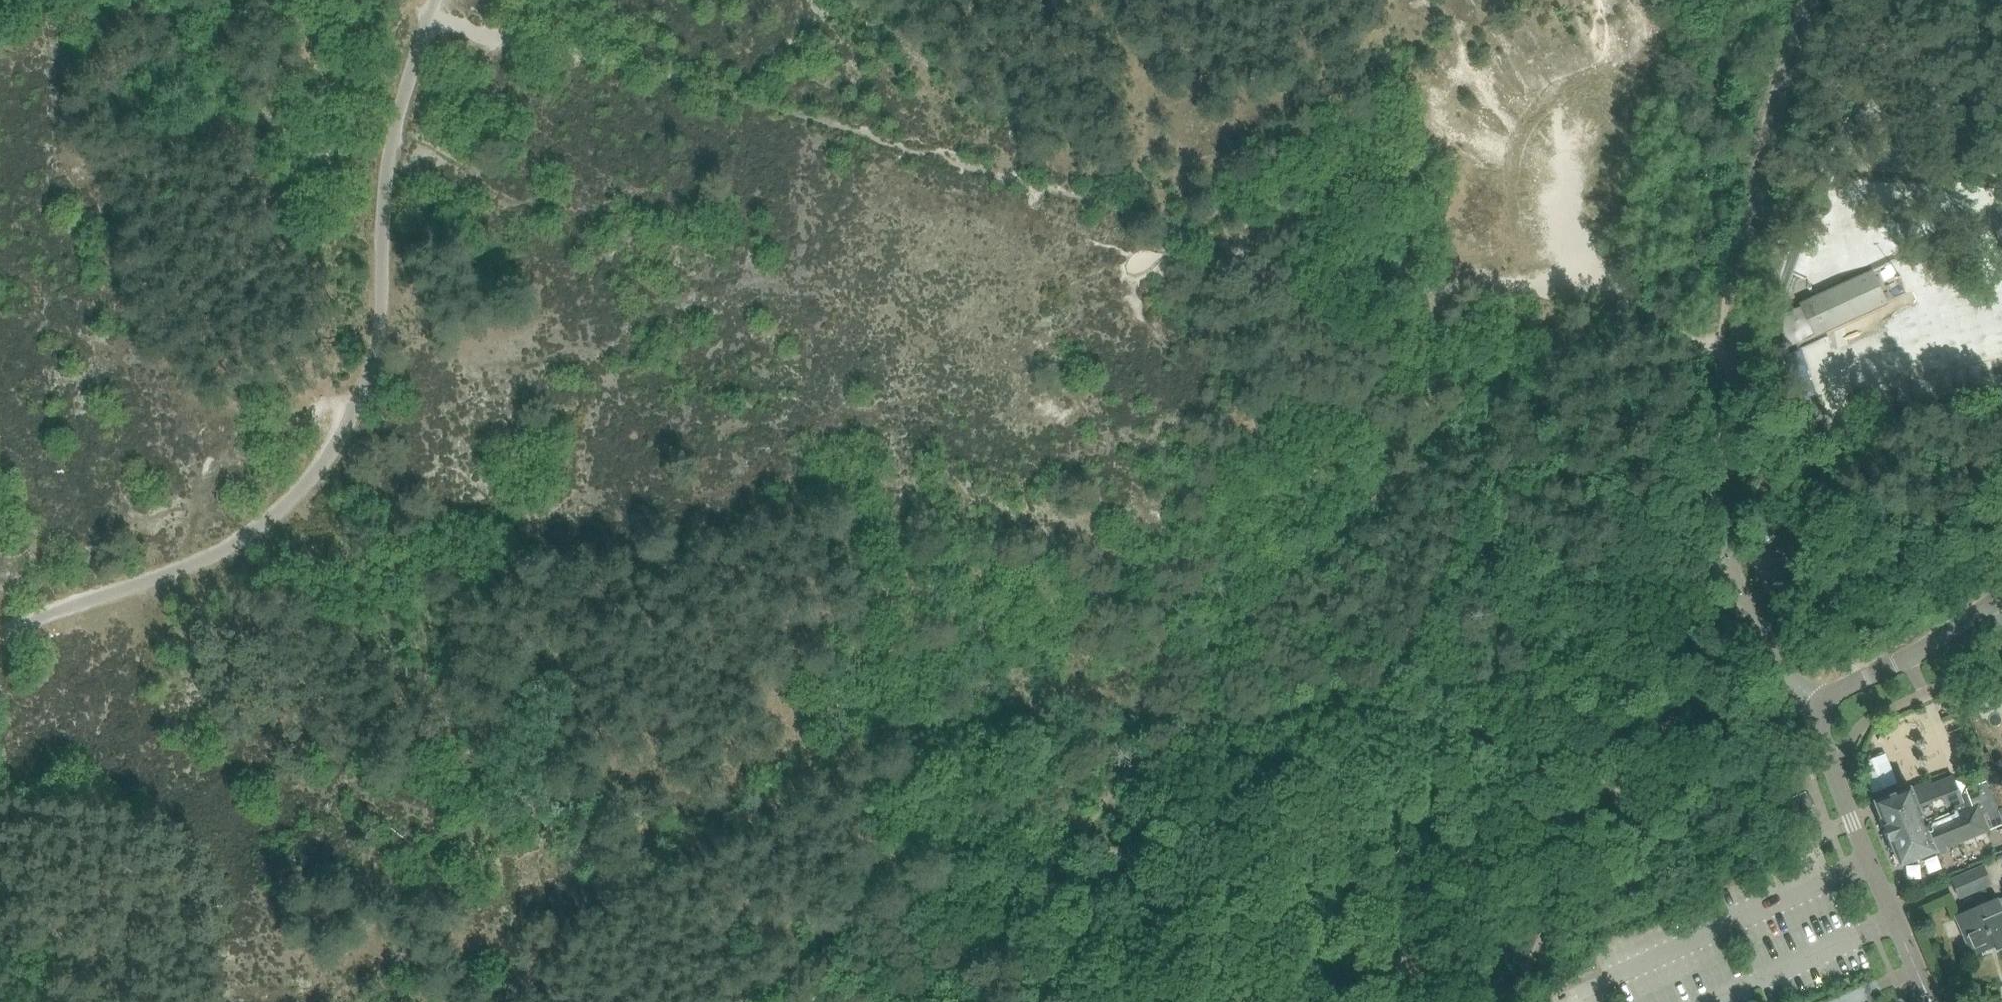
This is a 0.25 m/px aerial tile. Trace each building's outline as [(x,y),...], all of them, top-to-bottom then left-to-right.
[(1803,304),(1816,333),(1882,305),(1870,276),(1803,304)] [(1871,794),(1897,784),(1885,754),(1859,765),(1871,794)] [(1901,865),(1985,831),(1989,839),(2001,834),(1980,783),(1965,790),(1966,792),(1959,795),(1952,777),(1939,782),(1913,792),(1911,788),(1908,789),(1907,786),(1900,789),(1901,791),(1876,801),(1901,865)] [(1793,798),(1800,815),(1813,809),(1806,793),(1793,798)] [(1950,879),(1959,900),(1992,886),(1983,865),(1950,879)] [(1973,956),(1994,947),(1997,952),(2001,950),(2001,912),(1997,900),(1956,917),(1973,956)]
